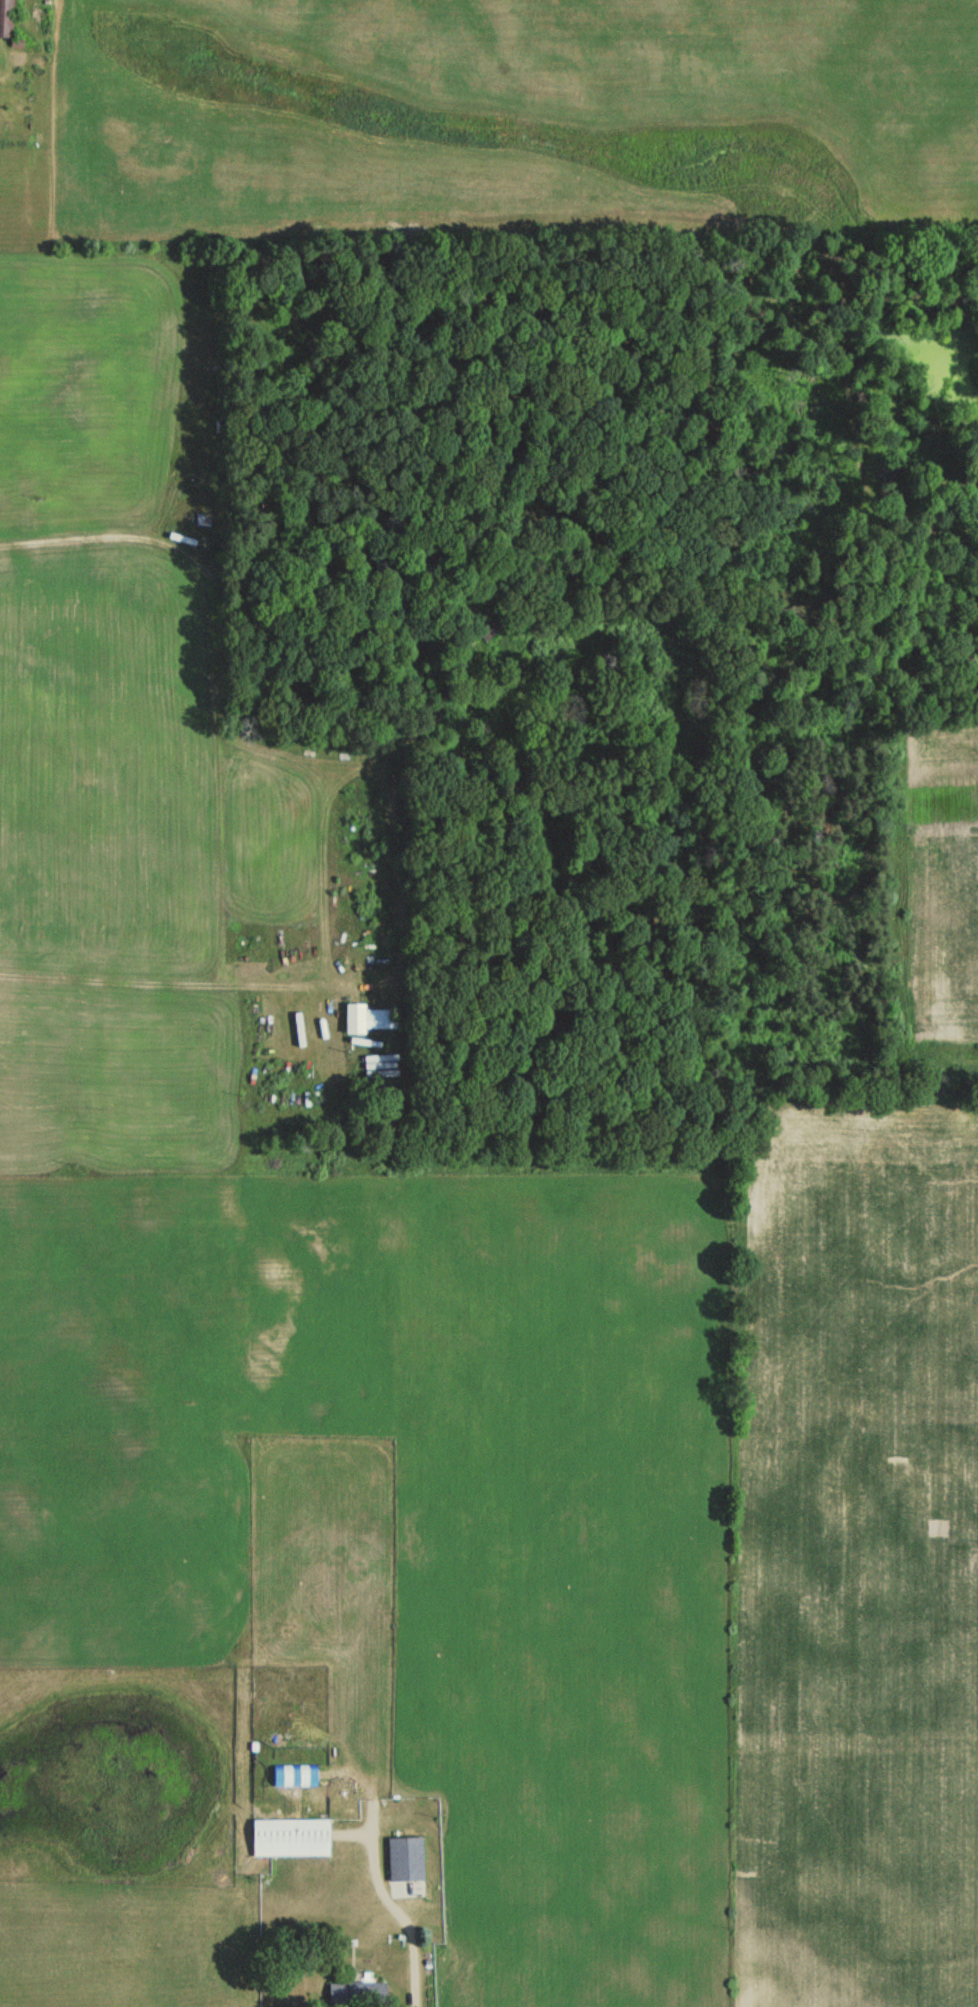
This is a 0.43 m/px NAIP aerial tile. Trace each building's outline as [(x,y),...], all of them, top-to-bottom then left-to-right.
[(12,37),(12,0),(0,0),(0,37),(12,37)] [(347,1034),(364,1034),(364,1005),(347,1005),(347,1034)] [(398,1030),(398,1010),(369,1010),(369,1030),(398,1030)] [(317,1765),(276,1765),(276,1787),(317,1787),(317,1765)] [(331,1857),(331,1820),(253,1820),(253,1857),(331,1857)] [(389,1839),(390,1884),(425,1883),(425,1839),(389,1839)] [(392,1898),(407,1898),(407,1887),(392,1887),(392,1898)] [(331,2006),(385,2006),(385,1984),(331,1983),(331,2006)]
